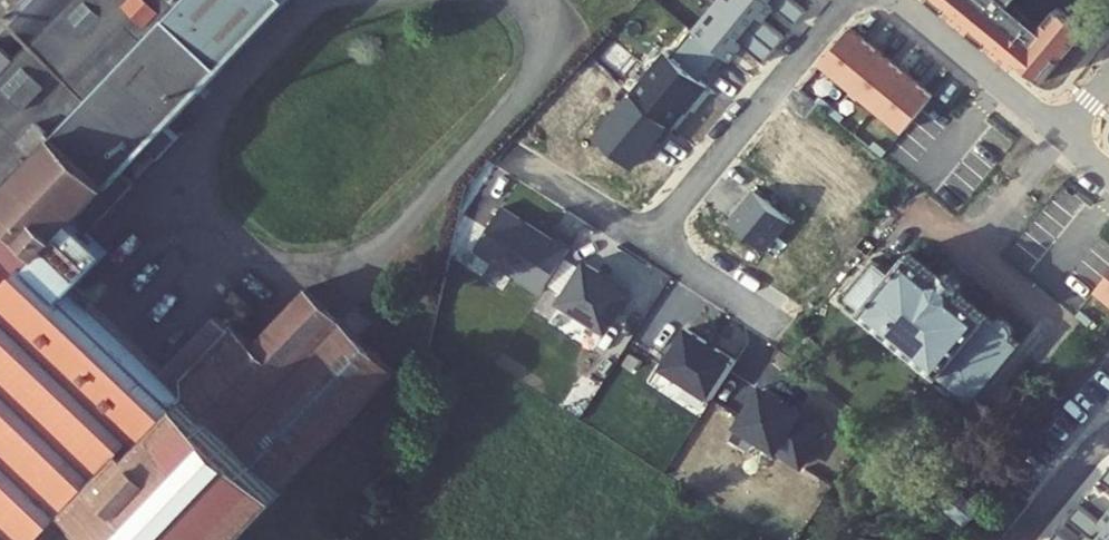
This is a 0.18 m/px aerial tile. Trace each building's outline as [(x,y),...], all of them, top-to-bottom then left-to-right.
[(398,377),(315,297),(259,356),(218,319),(171,369),(79,281),(124,234),(93,204),(288,0),(32,0),(0,34),(0,539),(243,539),(398,377)] [(675,53),(704,77),(721,57),(729,64),(745,44),(764,60),(786,34),(767,19),(778,6),(798,22),(807,9),(796,0),(718,0),(675,53)] [(1012,66),(1017,60),(1045,84),(1090,31),(1061,8),(1043,30),(1013,5),(1017,0),(932,0),(1012,66)] [(855,29),(825,64),(906,132),(936,97),(855,29)] [(630,93),(669,126),(704,84),(665,51),(630,93)] [(630,93),(597,130),(637,164),(669,126),(630,93)] [(753,191),(731,218),(770,250),(792,223),(753,191)] [(504,207),(474,253),(540,297),(570,251),(504,207)] [(889,280),(877,270),(852,298),(866,309),(862,312),(971,401),(1018,343),(1012,338),(1016,330),(1015,323),(1011,317),(1004,314),(997,315),(989,320),(962,298),(963,288),(961,282),(957,278),(952,274),(944,273),(934,276),(909,255),(889,280)] [(558,299),(609,331),(635,291),(584,259),(558,299)] [(1096,291),(1108,302),(1108,275),(1096,291)] [(660,364),(713,397),(736,360),(683,327),(660,364)] [(829,426),(760,385),(738,422),(806,463),(829,426)] [(1010,512),(970,477),(947,503),(987,538),(1010,512)] [(1097,537),(1092,532),(1085,539),(1108,539),(1108,523),(1097,537)] [(1051,539),(1070,539),(1059,531),(1051,539)]
